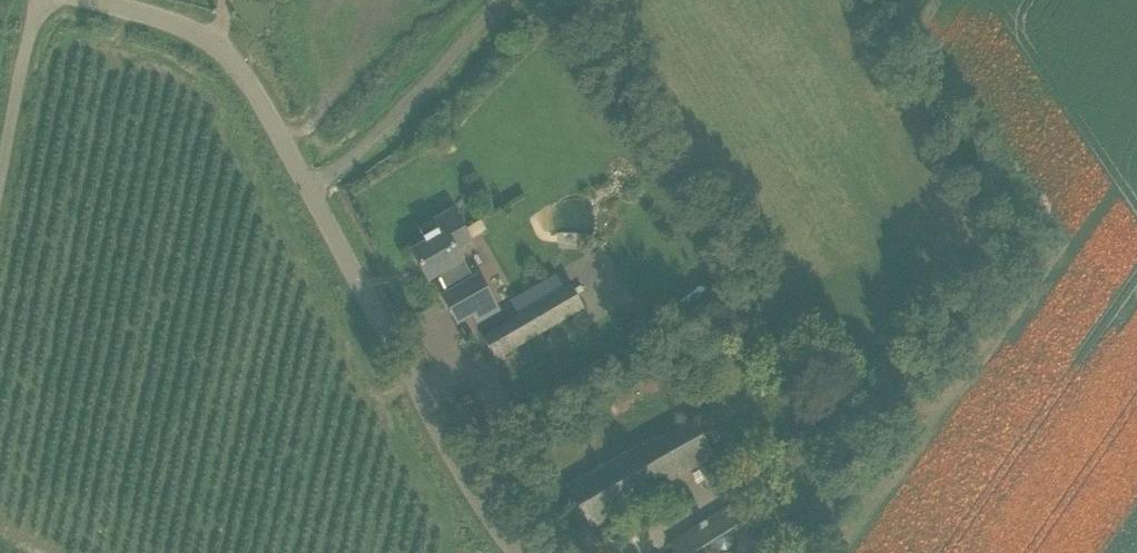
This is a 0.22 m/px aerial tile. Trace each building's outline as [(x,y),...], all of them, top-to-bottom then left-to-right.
[(456,252),(471,244),(453,211),(436,220),(441,230),(424,240),(426,244),(412,253),(428,282),(439,276),(441,280),(439,282),(444,291),(446,290),(448,294),(442,297),(457,325),(473,316),(477,324),(498,312),(479,277),(472,281),(456,252)] [(556,278),(530,293),(538,307),(509,324),(522,345),(583,309),(571,287),(564,292),(556,278)] [(569,490),(590,527),(714,457),(693,420),(646,447),(569,490)] [(731,531),(743,523),(732,506),(670,545),(675,552),(697,552),(712,543),(715,548),(717,550),(721,551),(723,552),(727,550),(731,548),(735,542),(735,539),(731,531)]
